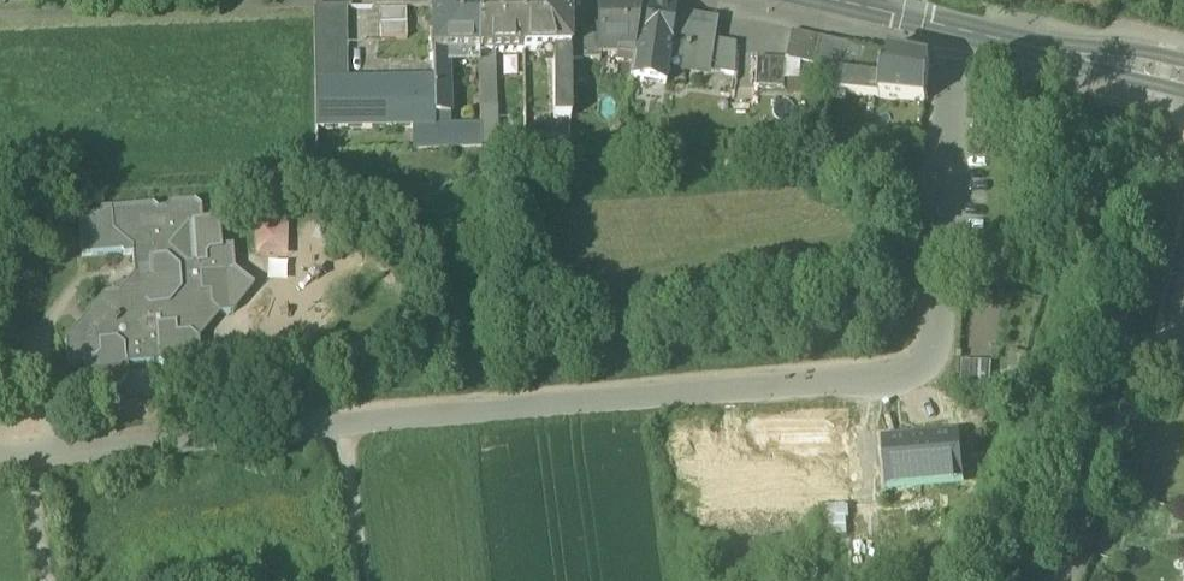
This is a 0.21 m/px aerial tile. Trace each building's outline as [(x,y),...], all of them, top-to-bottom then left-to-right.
[(622,62),(634,64),(643,3),(642,3),(634,1),(598,2),(598,27),(599,56),(600,56),(617,56),(622,62)] [(480,53),(495,53),(523,52),(522,3),(522,2),(498,3),(479,3),(480,53)] [(553,52),(555,119),(571,118),(570,61),(569,28),(569,2),(522,3),(523,52),(553,52)] [(433,5),(433,53),(450,54),(480,53),(479,3),(433,5)] [(666,85),(670,53),(668,53),(674,15),(675,8),(643,3),(634,64),(631,79),(666,85)] [(315,6),(316,80),(345,80),(344,6),(315,6)] [(407,10),(380,11),(381,39),(408,38),(407,10)] [(712,21),(674,15),(668,53),(670,53),(685,56),(683,68),(709,72),(710,70),(714,41),(715,37),(710,36),(712,21)] [(570,61),(600,61),(600,56),(599,56),(598,27),(569,28),(570,61)] [(799,62),(814,66),(814,64),(820,38),(792,32),(786,59),(799,62)] [(814,64),(837,68),(842,43),(820,38),(814,64)] [(710,70),(734,74),(736,45),(714,41),(710,70)] [(839,68),(856,69),(860,47),(842,43),(837,68),(839,68)] [(885,53),(860,47),(856,69),(839,68),(838,74),(882,77),(885,53)] [(451,115),(450,54),(433,53),(434,78),(434,114),(451,115)] [(480,53),(481,110),(498,110),(495,53),(480,53)] [(879,97),(925,102),(930,63),(885,53),(882,77),(879,97)] [(786,59),(756,58),(755,87),(784,88),(784,80),(786,59)] [(786,59),(784,80),(786,80),(798,81),(799,76),(799,62),(786,59)] [(846,94),(879,97),(882,77),(838,74),(833,92),(846,94)] [(798,81),(786,80),(786,93),(812,93),(813,76),(799,76),(798,81)] [(316,80),(317,128),(413,127),(413,126),(434,125),(434,114),(434,78),(345,80),(316,80)] [(498,110),(481,110),(481,124),(481,145),(498,144),(498,110)] [(434,114),(434,125),(435,147),(481,145),(481,124),(451,125),(451,115),(434,114)] [(414,147),(435,147),(434,125),(413,126),(413,127),(414,147)] [(524,136),(525,159),(568,154),(568,135),(524,136)] [(87,373),(113,395),(128,376),(127,364),(161,362),(179,378),(201,352),(199,341),(193,336),(215,309),(221,314),(233,313),(254,287),(235,272),(232,247),(222,248),(220,221),(203,223),(201,210),(194,204),(172,206),(167,213),(157,213),(153,208),(113,212),(103,212),(99,217),(87,218),(81,225),(84,256),(123,253),(126,256),(134,255),(136,278),(121,295),(106,296),(68,341),(70,363),(85,362),(87,373)] [(289,225),(258,224),(256,256),(288,257),(289,225)] [(990,360),(965,355),(961,375),(986,380),(990,360)] [(890,485),(913,484),(913,485),(959,480),(955,437),(887,443),(890,485)] [(845,505),(816,507),(818,536),(847,534),(845,505)]
